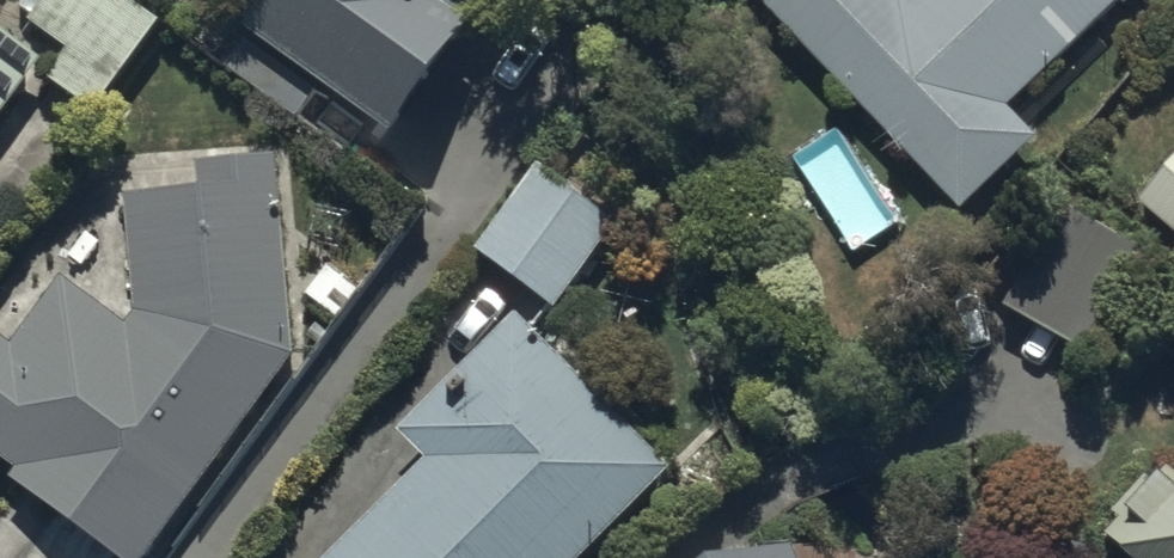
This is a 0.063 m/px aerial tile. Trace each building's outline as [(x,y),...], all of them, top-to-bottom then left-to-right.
[(16,9),(63,46),(43,71),(91,109),(161,21),(135,0),(24,0),(16,9)] [(241,24),(394,128),(471,17),(446,0),(256,0),(241,24)] [(959,208),(1033,139),(1002,105),(1116,0),(765,0),(959,208)] [(40,59),(0,29),(0,113),(40,59)] [(1137,195),(1173,227),(1173,152),(1137,195)] [(12,463),(4,475),(116,557),(139,557),(291,354),(278,157),(196,160),(197,182),(125,186),(131,308),(122,320),(61,273),(9,343),(0,335),(0,454),(12,463)] [(535,161),(471,246),(554,308),(618,223),(535,161)] [(1060,202),(1006,304),(1086,348),(1141,246),(1060,202)] [(323,557),(572,557),(664,466),(512,315),(399,429),(425,455),(323,557)] [(1170,459),(1105,531),(1134,557),(1173,557),(1173,462),(1170,459)] [(797,541),(756,557),(804,557),(797,541)]
